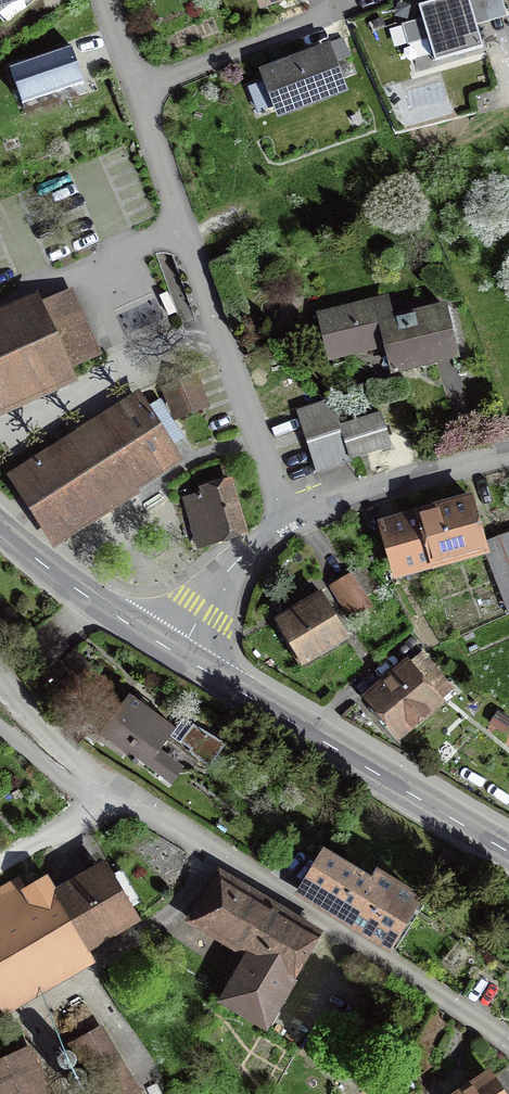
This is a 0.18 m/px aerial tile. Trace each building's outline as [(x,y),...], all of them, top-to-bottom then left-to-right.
[(418,7),(434,63),(484,49),(477,27),(508,17),(503,0),(442,0),(418,7)] [(344,38),(258,71),(277,121),(349,93),(337,63),(352,57),(344,38)] [(71,45),(9,67),(22,106),(85,83),(71,45)] [(0,322),(0,395),(88,355),(61,294),(0,322)] [(447,303),(393,315),(388,295),(316,312),(327,362),(383,350),(390,377),(460,361),(447,303)] [(381,412),(338,426),(329,399),(295,410),(306,443),(317,475),(351,464),(350,462),(392,448),(381,412)] [(143,402),(19,484),(53,534),(99,504),(176,453),(143,402)] [(244,534),(230,486),(186,499),(200,548),(244,534)] [(468,494),(382,517),(396,569),(431,559),(432,563),(483,549),(468,494)] [(487,547),(508,607),(508,539),(487,547)] [(328,587),(348,622),(374,607),(367,596),(377,590),(364,567),(328,587)] [(350,641),(321,592),(273,621),(302,670),(350,641)] [(410,663),(407,660),(364,697),(398,735),(451,689),(421,655),(410,663)] [(177,730),(129,696),(121,707),(117,704),(96,733),(177,790),(189,772),(161,753),(170,740),(210,768),(225,747),(185,718),(177,730)] [(327,857),(303,897),(387,949),(417,900),(376,875),(371,883),(327,857)] [(103,864),(57,893),(47,877),(27,890),(19,876),(0,888),(0,1001),(0,1002),(137,918),(103,864)] [(318,937),(220,878),(190,928),(243,960),(219,1000),(263,1027),(318,937)] [(69,1047),(94,1093),(138,1093),(104,1028),(69,1047)] [(0,1068),(0,1093),(45,1093),(29,1056),(0,1068)] [(489,1073),(456,1093),(503,1093),(489,1073)]
